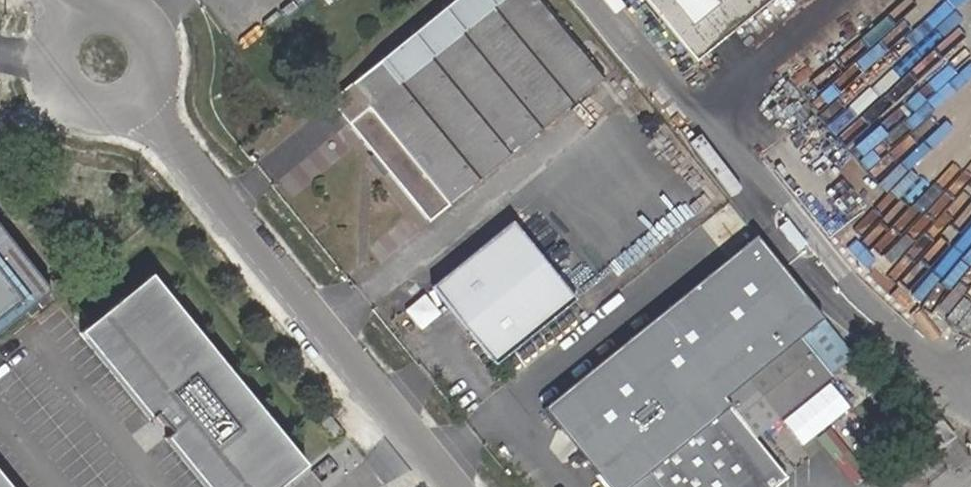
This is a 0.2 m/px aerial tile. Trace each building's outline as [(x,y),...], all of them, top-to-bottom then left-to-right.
[(324,11),(337,0),(316,0),(324,11)] [(508,177),(612,92),(536,0),(478,0),(339,114),(349,128),(437,236),(508,177)] [(693,68),(775,0),(638,0),(693,68)] [(429,290),(493,368),(573,302),(509,225),(504,229),(429,290)] [(607,486),(777,486),(788,478),(756,439),(853,358),(754,238),(544,411),(607,486)] [(78,336),(147,422),(153,416),(170,438),(164,442),(201,486),(283,486),(304,470),(148,278),(78,336)] [(344,437),(332,423),(323,430),(335,444),(344,437)] [(925,437),(939,453),(954,441),(941,424),(925,437)]
